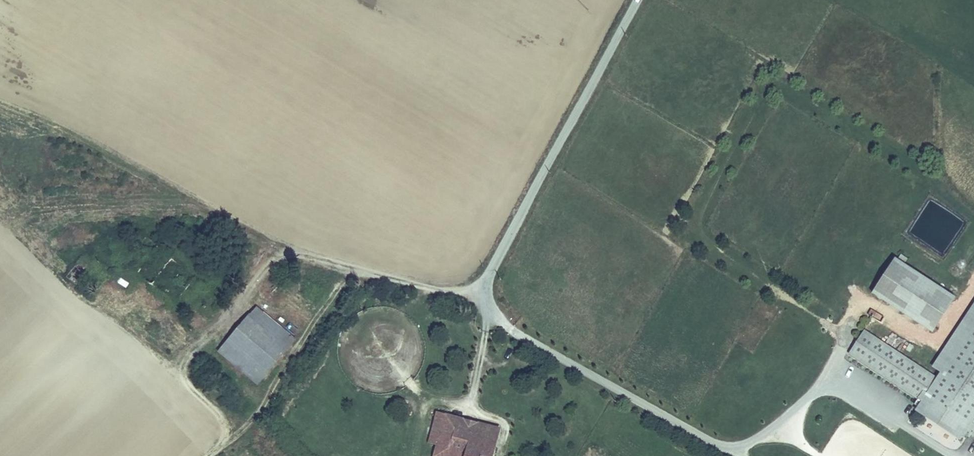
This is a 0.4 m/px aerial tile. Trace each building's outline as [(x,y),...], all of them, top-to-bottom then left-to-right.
[(954,297),(894,257),(873,293),(933,330),(954,297)] [(856,303),(864,282),(858,280),(850,301),(856,303)] [(862,326),(846,351),(919,400),(913,410),(961,438),(967,430),(973,435),(973,296),(927,369),(862,326)] [(255,384),(292,340),(255,309),(217,352),(255,384)] [(440,414),(431,444),(437,447),(436,455),(494,455),(496,448),(481,444),(454,437),(458,420),(440,414)] [(481,444),(496,448),(500,432),(486,428),(481,444)]
